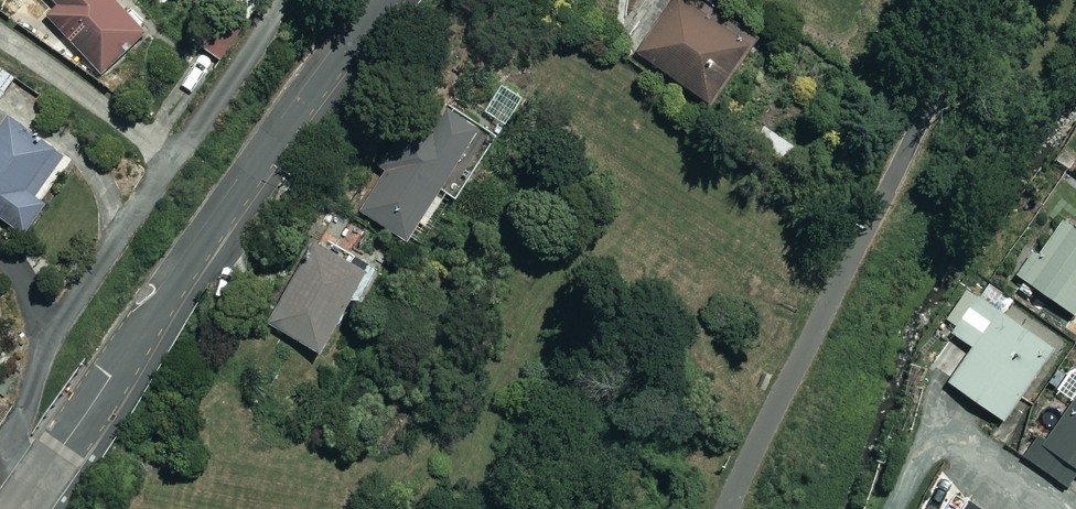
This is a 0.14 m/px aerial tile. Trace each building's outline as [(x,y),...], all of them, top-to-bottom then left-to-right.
[(97,74),(147,28),(122,0),(48,0),(55,8),(45,18),(97,74)] [(684,0),(674,0),(637,53),(707,103),(748,45),(684,0)] [(0,69),(0,93),(11,76),(0,69)] [(492,140),(446,107),(428,132),(418,125),(358,210),(402,241),(439,188),(452,197),(492,140)] [(6,115),(0,124),(0,218),(20,232),(71,162),(6,115)] [(794,148),(768,129),(755,148),(781,166),(794,148)] [(1061,220),(1020,278),(1072,314),(1075,308),(1075,230),(1061,220)] [(266,323),(320,352),(350,295),(358,299),(371,275),(314,246),(304,266),(297,263),(266,323)] [(1050,351),(975,297),(949,334),(971,350),(947,382),(999,420),(1050,351)] [(1027,458),(1065,486),(1075,471),(1075,390),(1027,458)]
